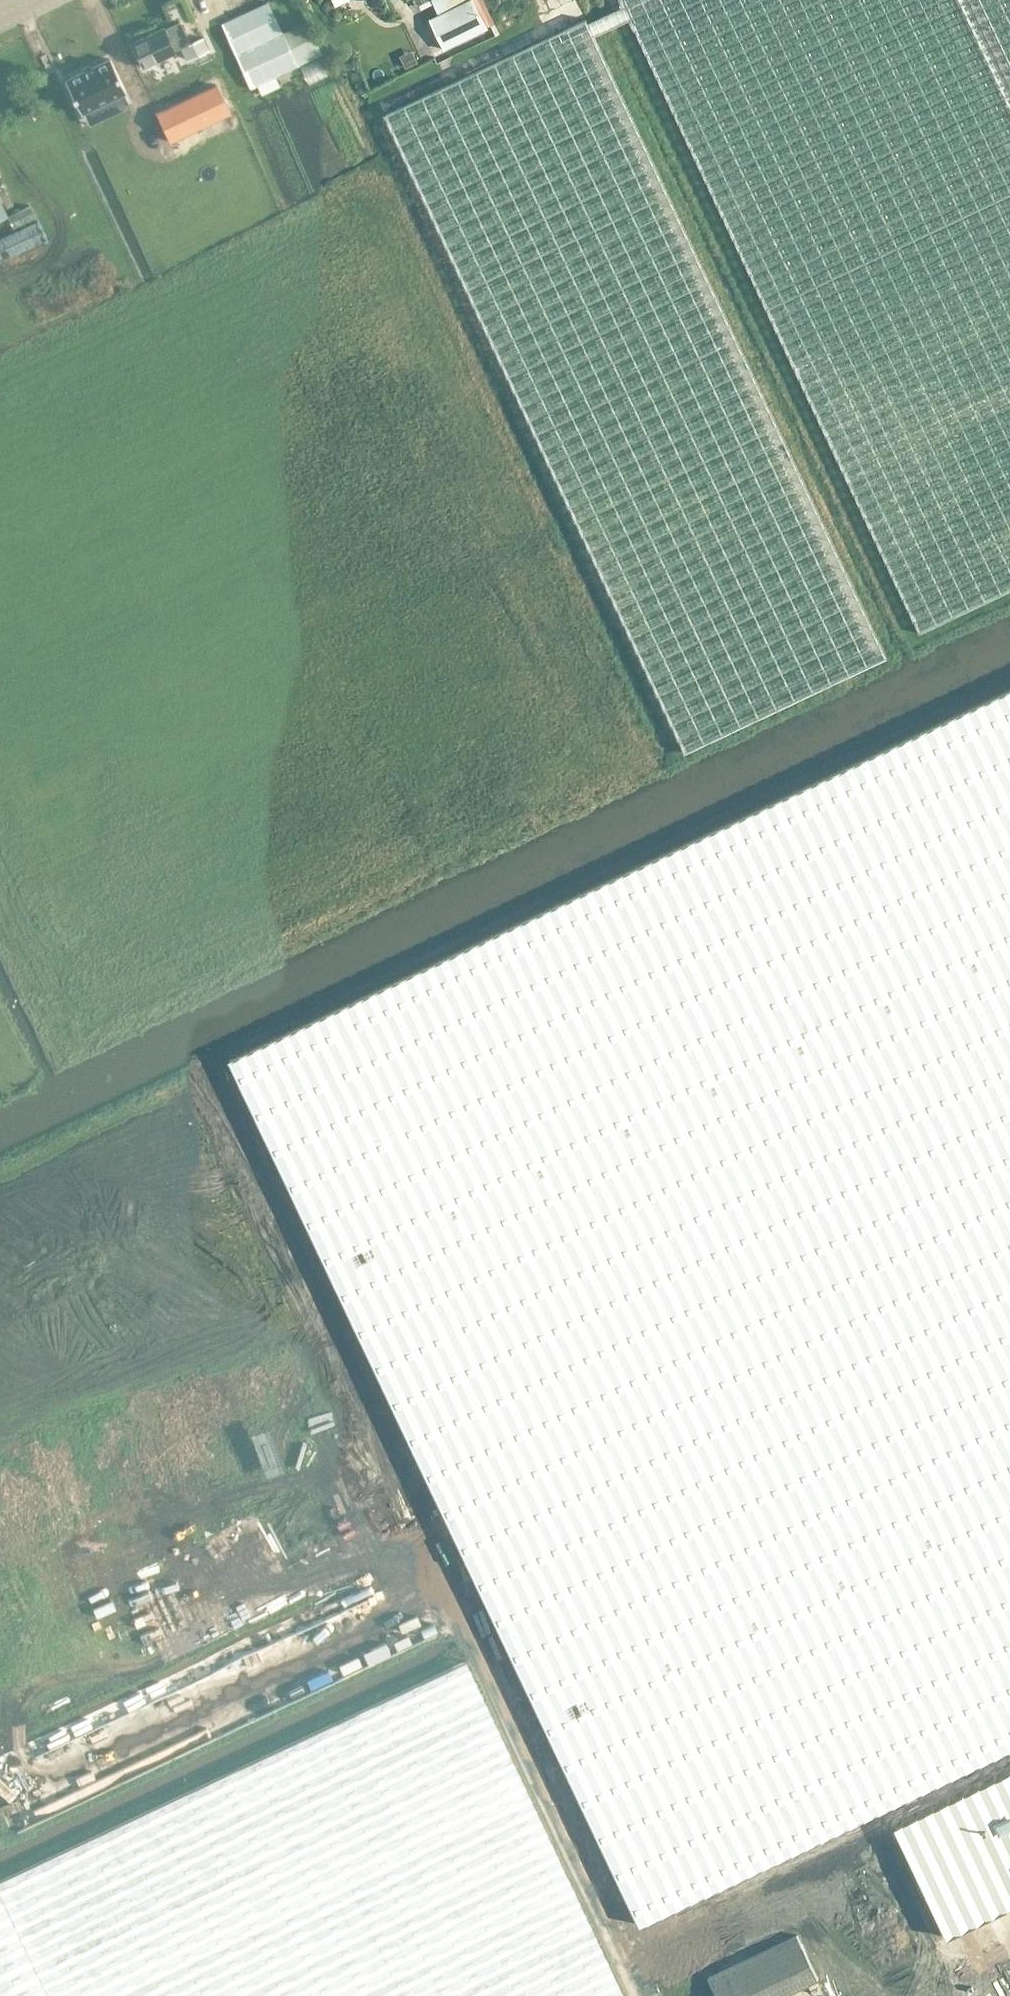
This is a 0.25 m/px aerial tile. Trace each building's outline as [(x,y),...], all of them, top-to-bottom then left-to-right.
[(222,15),(252,80),(324,46),(316,29),(290,41),(271,0),(254,0),(222,15)] [(480,15),(473,0),(472,0),(429,21),(436,35),(480,15)] [(767,311),(919,635),(1009,592),(1009,0),(621,0),(767,311)] [(164,20),(133,35),(144,59),(175,45),(174,43),(181,40),(190,36),(190,35),(180,14),(164,21),(164,20)] [(487,28),(480,15),(436,35),(443,49),(487,28)] [(585,19),(384,113),(685,752),(886,658),(585,19)] [(190,36),(181,40),(186,51),(208,40),(203,29),(202,29),(190,35),(190,36)] [(81,105),(83,104),(124,84),(126,83),(110,50),(65,72),(81,105)] [(216,76),(157,104),(171,133),(230,105),(216,76)] [(26,190),(8,199),(13,210),(32,202),(26,190)] [(8,208),(0,191),(0,212),(8,208)] [(540,932),(944,1786),(1009,1755),(1009,709),(540,932)] [(817,1981),(824,1995),(928,1995),(1007,1959),(787,1494),(795,1490),(534,939),(230,1064),(484,1637),(496,1631),(669,1995),(784,1995),(817,1981)] [(466,1652),(0,1873),(0,1995),(629,1995),(466,1652)] [(1000,1804),(982,1809),(990,1838),(1008,1833),(1000,1804)]
